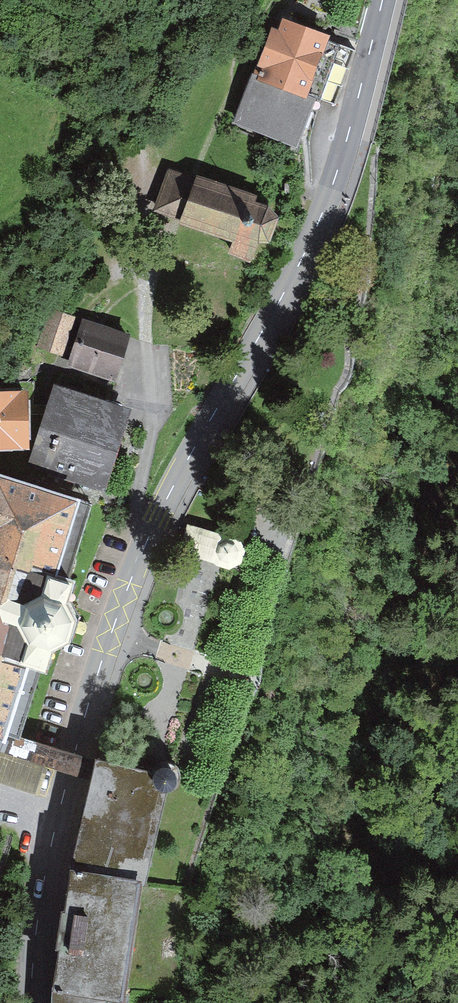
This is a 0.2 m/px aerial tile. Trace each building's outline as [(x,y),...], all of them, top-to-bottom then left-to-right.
[(235,124),(296,149),(338,47),(277,22),(235,124)] [(228,258),(251,266),(258,245),(270,244),(278,221),(271,209),(255,203),(257,198),(200,177),(183,225),(233,243),(228,258)] [(68,362),(114,376),(126,336),(81,322),(68,362)] [(54,379),(31,458),(105,480),(128,401),(54,379)] [(0,387),(0,444),(29,442),(27,386),(0,387)] [(4,728),(4,726),(27,649),(44,654),(50,635),(67,626),(73,604),(64,589),(70,566),(52,561),(71,494),(0,473),(0,727),(4,728)] [(238,537),(190,522),(181,549),(229,564),(241,559),(244,548),(238,537)] [(4,726),(4,728),(0,727),(0,748),(92,772),(97,753),(4,726)] [(127,993),(145,873),(166,780),(167,780),(174,778),(179,772),(179,763),(174,757),(166,755),(160,758),(156,764),(97,753),(92,772),(71,865),(55,980),(54,1002),(127,1002),(127,993)]
